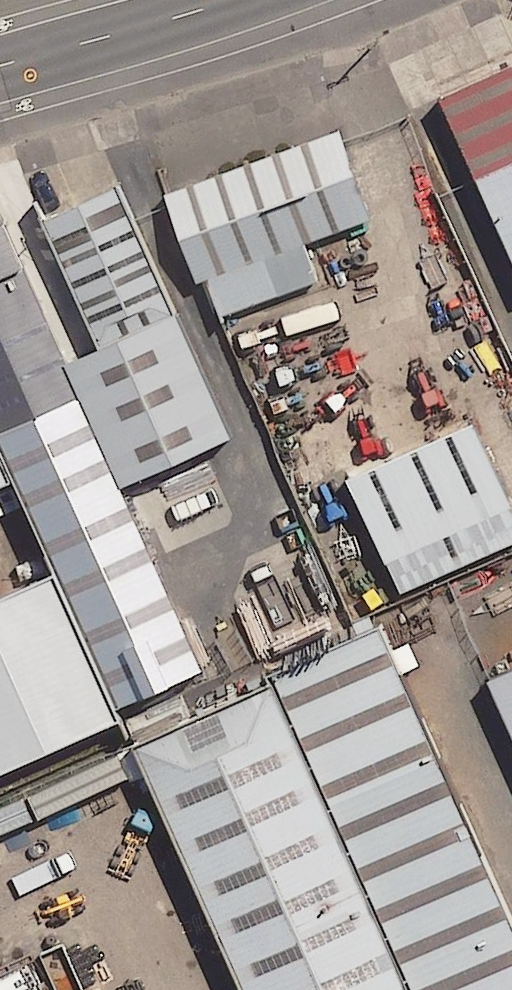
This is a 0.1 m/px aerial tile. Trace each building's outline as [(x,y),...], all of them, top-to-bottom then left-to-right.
[(501,134),(511,129),(511,30),(464,51),(501,134)] [(389,169),(350,80),(181,155),(220,244),(389,169)] [(501,134),(511,159),(511,129),(501,134)] [(115,303),(90,314),(145,436),(243,392),(129,136),(55,169),(115,303)] [(25,444),(71,547),(174,501),(145,436),(90,314),(30,179),(0,192),(0,388),(25,444)] [(496,375),(361,435),(398,518),(511,467),(511,411),(496,375)] [(25,444),(0,388),(0,455),(25,444)] [(62,543),(0,570),(0,724),(119,671),(62,543)] [(397,574),(280,626),(287,642),(442,989),(511,989),(511,831),(397,574)] [(502,638),(511,661),(511,633),(502,638)] [(287,642),(151,702),(280,989),(442,989),(287,642)]
